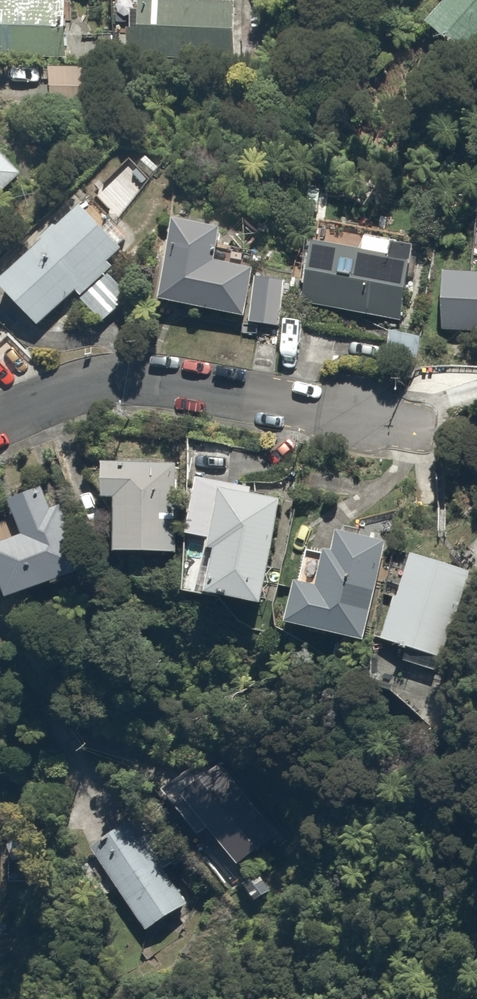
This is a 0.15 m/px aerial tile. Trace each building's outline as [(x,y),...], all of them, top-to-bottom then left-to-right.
[(69,56),(70,0),(0,0),(0,55),(69,56)] [(217,0),(143,0),(141,31),(128,30),(127,49),(262,55),(264,23),(247,22),(248,1),(217,0)] [(432,19),(470,53),(476,46),(476,0),(449,0),(432,19)] [(24,170),(0,144),(0,192),(24,170)] [(3,282),(45,327),(77,296),(103,324),(137,292),(111,265),(134,242),(92,197),(3,282)] [(239,232),(182,219),(164,299),(284,326),(295,277),(232,263),(239,232)] [(360,226),(356,247),(318,240),(306,306),(405,325),(415,271),(422,238),(360,226)] [(447,271),(443,332),(476,334),(476,273),(447,271)] [(419,334),(388,331),(385,359),(416,362),(419,334)] [(179,464),(107,462),(106,501),(119,502),(117,549),(177,551),(179,464)] [(283,492),(203,481),(188,591),(268,602),(283,492)] [(0,517),(0,558),(17,599),(85,570),(48,483),(7,500),(12,512),(0,517)] [(354,533),(341,531),(338,551),(312,547),(298,628),(371,640),(387,540),(379,539),(380,532),(354,528),(354,533)] [(475,565),(416,550),(404,595),(396,593),(383,643),(412,651),(409,663),(447,673),(475,565)] [(211,771),(175,798),(234,877),(270,849),(211,771)] [(139,818),(92,849),(145,928),(192,898),(139,818)]
